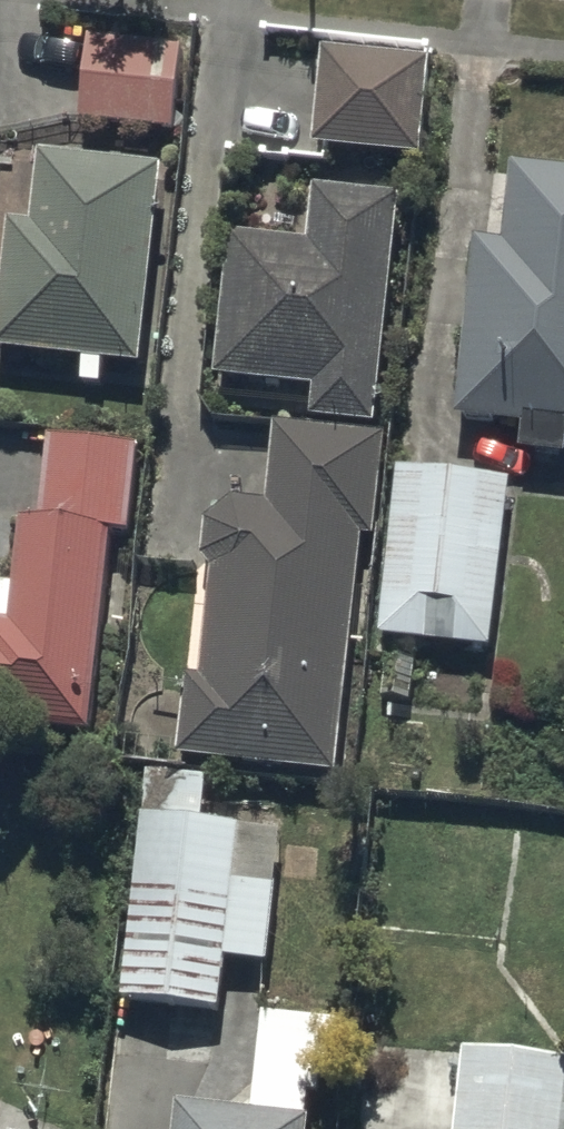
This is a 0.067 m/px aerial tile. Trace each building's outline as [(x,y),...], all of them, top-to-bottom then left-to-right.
[(138,38),(88,36),(84,120),(179,124),(180,92),(188,92),(191,34),(138,32),(138,38)] [(319,50),(313,144),(418,152),(426,59),(319,50)] [(161,167),(40,158),(35,222),(10,220),(9,237),(0,236),(0,274),(4,274),(0,325),(0,352),(86,359),(84,382),(103,384),(105,364),(145,368),(161,167)] [(510,170),(506,241),(471,239),(461,422),(524,425),(522,450),(563,452),(563,173),(510,170)] [(373,425),(396,194),(314,185),(309,237),(230,229),(215,378),(312,387),(309,418),(373,425)] [(183,674),(178,754),(337,771),(363,532),(374,533),(384,437),(272,424),(263,502),(225,500),(204,519),(201,554),(211,567),(207,676),(183,674)] [(49,435),(44,519),(20,518),(16,586),(0,585),(0,725),(96,731),(108,530),(127,531),(133,440),(49,435)] [(508,474),(394,464),(379,637),(453,643),(455,622),(494,626),(508,474)] [(140,768),(120,997),(217,1005),(221,957),(264,961),(276,824),(200,817),(204,773),(140,768)] [(177,1102),(175,1128),(301,1128),(304,1090),(324,1092),(331,1021),(260,1014),(251,1109),(177,1102)] [(463,1051),(458,1128),(552,1128),(556,1056),(463,1051)]
